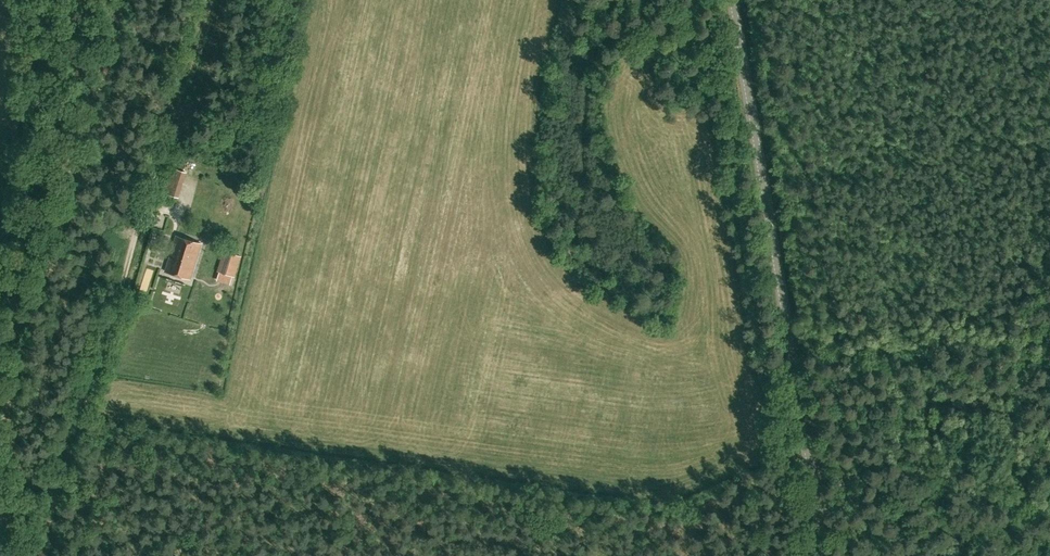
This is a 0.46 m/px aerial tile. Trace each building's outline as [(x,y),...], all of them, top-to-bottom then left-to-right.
[(173,168),(165,193),(179,197),(187,173),(173,168)] [(165,270),(190,278),(201,243),(176,235),(165,270)] [(224,250),(217,271),(235,277),(242,256),(224,250)]
